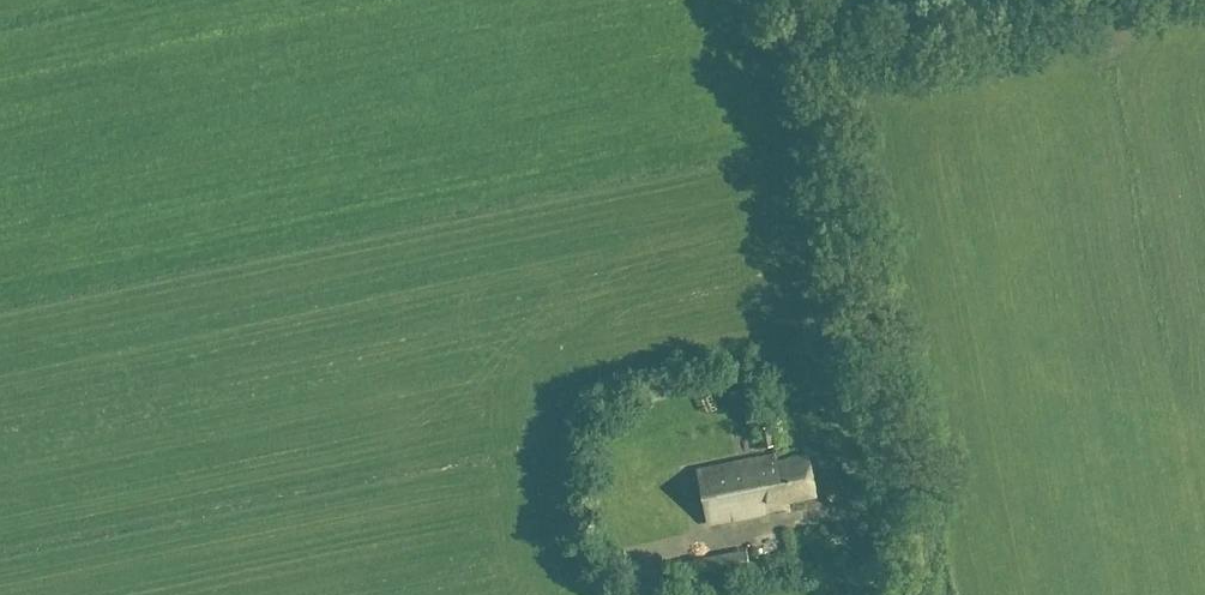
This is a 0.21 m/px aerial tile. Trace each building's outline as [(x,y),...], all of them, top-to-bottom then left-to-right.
[(629,536),(640,534),(644,551),(695,540),(693,529),(777,512),(775,504),(815,496),(806,456),(699,478),(696,463),(617,479),(629,536)] [(681,567),(684,594),(691,594),(758,587),(755,558),(681,567)]
